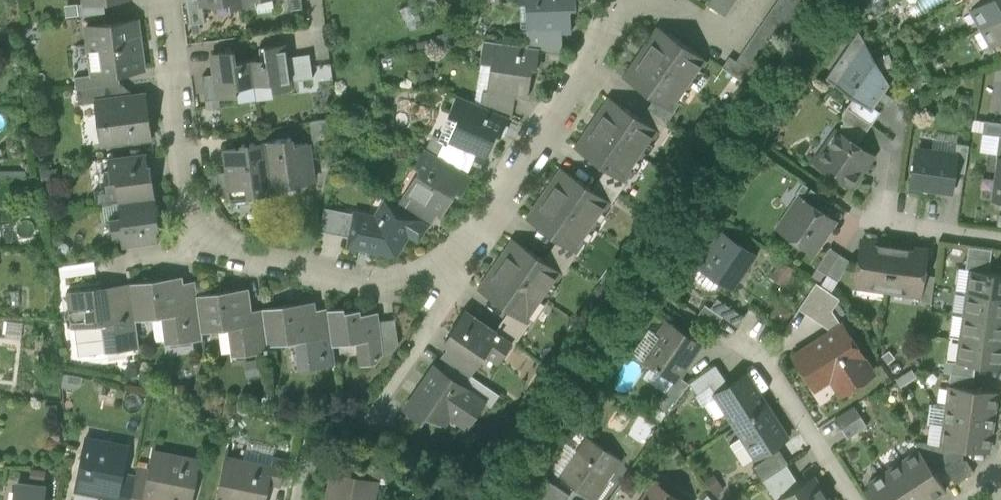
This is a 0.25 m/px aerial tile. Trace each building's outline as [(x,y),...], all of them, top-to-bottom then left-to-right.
[(191,25),(205,23),(203,6),(202,6),(201,0),(188,0),(191,25)] [(257,4),(259,13),(274,11),(273,0),(257,0),(257,4)] [(290,10),(303,8),(302,0),(289,0),(290,10)] [(563,34),(572,34),(571,10),(577,9),(577,0),(521,0),(521,4),(537,3),(538,32),(538,34),(563,33),(563,34)] [(737,0),(708,0),(706,3),(725,17),(732,7),(737,0)] [(800,11),(784,0),(778,0),(773,8),(792,21),(800,11)] [(800,11),(807,0),(784,0),(800,11)] [(982,27),(1000,16),(1000,0),(986,0),(973,8),(971,9),(982,27)] [(79,4),(81,16),(105,13),(104,1),(84,4),(79,4)] [(785,32),(792,21),(773,8),(765,19),(785,32)] [(982,27),(993,46),(994,45),(1000,41),(1000,16),(982,27)] [(778,43),(785,32),(765,19),(758,29),(778,43)] [(87,28),(94,75),(117,72),(143,69),(137,21),(87,28)] [(707,79),(697,72),(706,59),(660,28),(625,79),(655,99),(671,110),(672,110),(688,85),(698,92),(707,79)] [(770,54),(778,43),(758,29),(751,40),(770,54)] [(826,79),(836,85),(866,42),(859,30),(826,79)] [(540,49),(563,52),(563,34),(563,33),(538,34),(538,32),(528,33),(528,47),(540,49)] [(763,64),(770,54),(751,40),(743,51),(763,64)] [(516,98),(529,100),(533,69),(537,70),(540,49),(528,47),(485,41),(482,63),(497,65),(493,92),(493,94),(516,97),(516,98)] [(853,98),(866,106),(887,78),(866,42),(836,85),(853,98)] [(266,58),(251,60),(254,85),(272,83),(273,91),(292,89),(291,82),(288,57),(286,44),(265,46),(266,58)] [(237,88),(254,85),(251,60),(236,62),(235,50),(213,53),(216,74),(219,99),(238,96),(237,88)] [(756,75),(763,64),(743,51),(736,61),(756,75)] [(288,57),(291,82),(314,79),(310,54),(288,57)] [(749,85),(756,75),(736,61),(730,57),(722,67),(749,85)] [(76,78),(77,90),(119,84),(117,72),(94,75),(76,78)] [(203,76),(207,100),(219,99),(216,74),(203,76)] [(890,85),(887,78),(866,106),(872,110),(874,107),(890,85)] [(274,96),(273,91),(272,83),(254,85),(256,99),(274,96)] [(121,98),(119,84),(77,90),(79,105),(95,103),(95,101),(121,98)] [(237,88),(238,96),(239,103),(257,101),(256,99),(254,85),(237,88)] [(509,117),(513,119),(516,98),(516,97),(493,94),(493,92),(484,91),(482,106),(509,117)] [(101,144),(101,146),(151,139),(145,95),(121,98),(95,101),(95,103),(98,125),(104,125),(106,143),(101,144)] [(474,159),(485,164),(497,135),(501,137),(509,117),(482,106),(458,95),(449,115),(463,121),(451,147),(451,149),(474,159)] [(606,169),(623,181),(623,180),(657,131),(658,130),(641,119),(611,98),(576,149),(606,169)] [(853,98),(847,107),(872,125),(880,112),(874,107),(872,110),(866,106),(853,98)] [(655,99),(648,109),(668,123),(675,112),(672,110),(671,110),(655,99)] [(839,118),(844,121),(845,121),(865,135),(872,125),(847,107),(839,118)] [(660,133),(668,123),(648,109),(641,119),(658,130),(657,131),(660,133)] [(310,121),(313,146),(330,143),(327,119),(310,121)] [(1000,135),(1000,122),(985,120),(983,133),(1000,135)] [(858,144),(865,135),(845,121),(844,121),(838,131),(858,144)] [(815,163),(850,187),(873,155),(858,144),(838,131),(837,131),(841,134),(832,146),(829,144),(815,163)] [(1000,135),(983,133),(980,151),(997,153),(1000,135)] [(933,137),(931,152),(956,155),(957,143),(957,141),(933,137)] [(291,138),(266,141),(272,193),(286,191),(286,186),(313,183),(309,143),(293,145),(291,138)] [(230,189),(231,189),(248,187),(249,196),(272,193),(266,141),(242,144),(243,147),(225,149),(228,172),(230,189)] [(953,171),(965,173),(969,145),(957,143),(956,155),(953,171)] [(439,157),(468,174),(474,159),(451,149),(451,147),(444,144),(439,157)] [(438,217),(442,219),(458,193),(463,197),(474,178),(468,174),(439,157),(426,149),(414,167),(428,176),(414,200),(413,202),(438,217)] [(913,186),(951,191),(953,171),(956,155),(931,152),(918,150),(913,186)] [(108,158),(110,170),(148,165),(146,153),(108,158)] [(155,180),(153,181),(150,181),(148,165),(110,170),(105,171),(107,189),(107,192),(117,191),(119,203),(155,198),(154,192),(157,192),(155,180)] [(58,167),(41,170),(43,185),(60,182),(58,167)] [(558,241),(574,252),(575,252),(609,202),(609,201),(592,190),(563,169),(528,220),(558,241)] [(606,169),(599,179),(619,193),(627,182),(623,180),(623,181),(606,169)] [(220,188),(224,198),(232,197),(231,189),(230,189),(228,172),(216,173),(220,188)] [(611,204),(619,193),(599,179),(592,190),(609,201),(609,202),(611,204)] [(801,196),(822,210),(828,201),(803,183),(796,194),(800,197),(801,196)] [(250,201),(249,196),(248,187),(231,189),(232,197),(233,203),(250,201)] [(100,205),(119,203),(117,191),(107,192),(107,189),(95,190),(97,206),(100,205)] [(778,229),(813,253),(835,220),(822,210),(801,196),(800,197),(804,199),(795,212),(792,209),(778,229)] [(804,199),(800,197),(792,209),(795,212),(804,199)] [(156,204),(155,198),(119,203),(121,216),(111,218),(111,221),(113,237),(121,236),(123,248),(158,243),(157,231),(160,231),(158,215),(160,215),(158,203),(156,204)] [(429,226),(432,227),(438,217),(413,202),(414,200),(411,198),(404,210),(429,226)] [(103,222),(111,221),(111,218),(121,216),(119,203),(100,205),(103,222)] [(348,248),(398,258),(410,237),(419,243),(429,226),(404,210),(392,204),(384,217),(383,217),(381,219),(354,214),(350,238),(348,248)] [(321,232),(350,238),(354,214),(325,209),(321,232)] [(697,267),(732,289),(756,255),(721,231),(697,267)] [(510,312),(526,323),(527,322),(542,300),(560,274),(561,272),(545,261),(514,240),(480,291),(510,312)] [(558,241),(552,251),(572,264),(578,254),(575,252),(574,252),(558,241)] [(855,285),(888,289),(894,245),(862,241),(855,285)] [(970,244),(968,258),(993,261),(995,248),(970,244)] [(927,250),(894,245),(888,289),(920,294),(921,294),(923,274),(927,250)] [(817,268),(827,275),(840,254),(830,247),(817,268)] [(564,276),(572,264),(552,251),(545,261),(561,272),(560,274),(564,276)] [(851,261),(840,254),(827,275),(838,281),(851,261)] [(992,272),(993,261),(968,258),(967,269),(972,269),(992,272)] [(83,263),(61,264),(61,274),(83,273),(83,263)] [(969,293),(1000,297),(1000,273),(992,272),(972,269),(969,293)] [(919,301),(931,303),(935,275),(923,274),(921,294),(920,294),(919,301)] [(203,340),(202,333),(201,323),(189,324),(184,284),(183,277),(181,277),(181,282),(164,285),(164,279),(131,284),(132,291),(135,315),(136,319),(153,318),(166,316),(169,340),(170,345),(203,340)] [(184,284),(189,324),(201,323),(197,296),(195,282),(184,284)] [(799,308),(822,324),(832,309),(839,298),(838,297),(821,285),(816,282),(799,308)] [(139,348),(136,319),(135,315),(123,316),(120,291),(120,290),(102,292),(101,287),(68,291),(72,329),(76,328),(103,324),(107,352),(139,348)] [(269,353),(268,345),(267,334),(255,336),(252,312),(249,289),(247,289),(248,295),(230,297),(230,292),(197,296),(201,323),(202,333),(233,329),(237,357),(269,353)] [(120,291),(123,316),(135,315),(132,291),(120,291)] [(965,316),(1000,321),(1000,297),(969,293),(965,316)] [(718,297),(711,307),(738,324),(744,314),(718,297)] [(335,365),(333,346),(331,334),(319,336),(316,311),(316,310),(315,301),(313,301),(314,307),(297,309),(296,304),(263,308),(263,310),(267,334),(268,345),(299,341),(303,369),(335,365)] [(698,315),(716,328),(723,317),(705,305),(698,315)] [(328,311),(331,334),(333,346),(358,343),(361,366),(375,364),(383,354),(379,323),(378,314),(361,317),(360,310),(345,312),(345,308),(328,311)] [(316,311),(319,336),(331,334),(328,311),(328,309),(316,310),(316,311)] [(822,324),(833,331),(842,325),(832,309),(822,324)] [(252,312),(255,336),(267,334),(263,310),(252,312)] [(453,345),(479,363),(486,352),(499,361),(513,342),(497,331),(466,310),(445,341),(452,346),(453,345)] [(513,342),(516,344),(530,324),(527,322),(526,323),(510,312),(497,331),(513,342)] [(166,316),(153,318),(156,342),(169,340),(166,316)] [(962,339),(1000,345),(1000,321),(965,316),(962,339)] [(379,323),(383,354),(393,352),(398,345),(395,321),(379,323)] [(669,322),(659,336),(643,360),(674,381),(675,381),(679,376),(701,343),(669,322)] [(76,328),(79,355),(107,352),(103,324),(76,328)] [(838,372),(849,388),(873,372),(842,325),(833,331),(795,356),(815,387),(838,372)] [(633,353),(643,360),(659,336),(650,330),(633,353)] [(1000,365),(1000,345),(962,339),(959,362),(976,365),(1000,368),(1000,365)] [(444,357),(449,360),(471,375),(479,363),(453,345),(452,346),(444,357)] [(500,395),(471,375),(449,360),(441,371),(484,400),(483,401),(492,407),(500,395)] [(953,362),(951,373),(974,377),(976,365),(959,362),(953,362)] [(716,365),(690,383),(697,395),(711,386),(716,394),(730,385),(716,365)] [(428,412),(444,423),(453,410),(470,421),(483,401),(484,400),(441,371),(435,366),(405,409),(422,421),(428,412)] [(973,389),(974,377),(951,373),(950,385),(973,389)] [(62,374),(63,387),(76,389),(82,386),(84,377),(62,374)] [(716,394),(736,426),(767,406),(746,374),(730,385),(716,394)] [(668,414),(690,383),(679,376),(675,381),(674,381),(657,406),(668,414)] [(950,385),(947,406),(994,412),(997,392),(973,389),(950,385)] [(788,438),(767,406),(736,426),(757,458),(788,438)] [(835,418),(842,428),(861,416),(855,406),(835,418)] [(947,406),(944,425),(991,432),(994,412),(947,406)] [(868,426),(861,416),(842,428),(848,438),(868,426)] [(989,453),(991,432),(944,425),(941,445),(941,446),(964,449),(989,453)] [(561,476),(595,499),(621,461),(587,437),(561,476)] [(117,498),(120,498),(125,474),(130,447),(85,438),(75,489),(76,489),(77,489),(78,484),(99,488),(98,493),(100,494),(117,498)] [(932,469),(942,463),(930,443),(917,442),(914,443),(919,450),(920,450),(932,469)] [(942,463),(946,468),(957,461),(963,461),(964,449),(941,446),(941,445),(930,443),(942,463)] [(247,446),(244,460),(272,466),(274,457),(274,452),(247,446)] [(800,485),(787,465),(789,463),(780,450),(754,467),(762,481),(764,480),(777,499),(800,485)] [(902,461),(928,499),(930,499),(946,490),(932,469),(920,450),(919,450),(902,461)] [(201,461),(200,460),(154,451),(150,469),(144,499),(193,499),(201,461)] [(270,483),(273,466),(272,466),(244,460),(226,457),(218,497),(217,499),(266,499),(270,483)] [(270,483),(282,485),(285,469),(287,460),(274,457),(272,466),(273,466),(270,483)] [(381,482),(388,483),(391,467),(355,460),(352,475),(381,481),(381,482)] [(886,472),(904,499),(928,499),(902,461),(886,472)] [(968,462),(963,461),(957,461),(946,468),(956,483),(974,472),(968,462)] [(13,478),(45,482),(46,470),(15,466),(13,478)] [(150,469),(138,467),(136,476),(132,499),(144,499),(150,469)] [(328,499),(377,499),(381,482),(381,481),(352,475),(334,472),(328,499)] [(886,472),(868,483),(879,499),(904,499),(886,472)] [(136,476),(125,474),(120,498),(117,498),(117,499),(132,499),(136,476)] [(777,499),(829,499),(814,476),(800,485),(777,499)] [(543,499),(568,499),(570,496),(548,481),(538,496),(543,499)] [(657,484),(658,482),(657,481),(644,499),(680,499),(657,484)] [(76,489),(74,499),(99,499),(100,494),(98,493),(99,488),(78,484),(77,489),(76,489)] [(45,489),(17,486),(15,499),(43,499),(45,489)]
